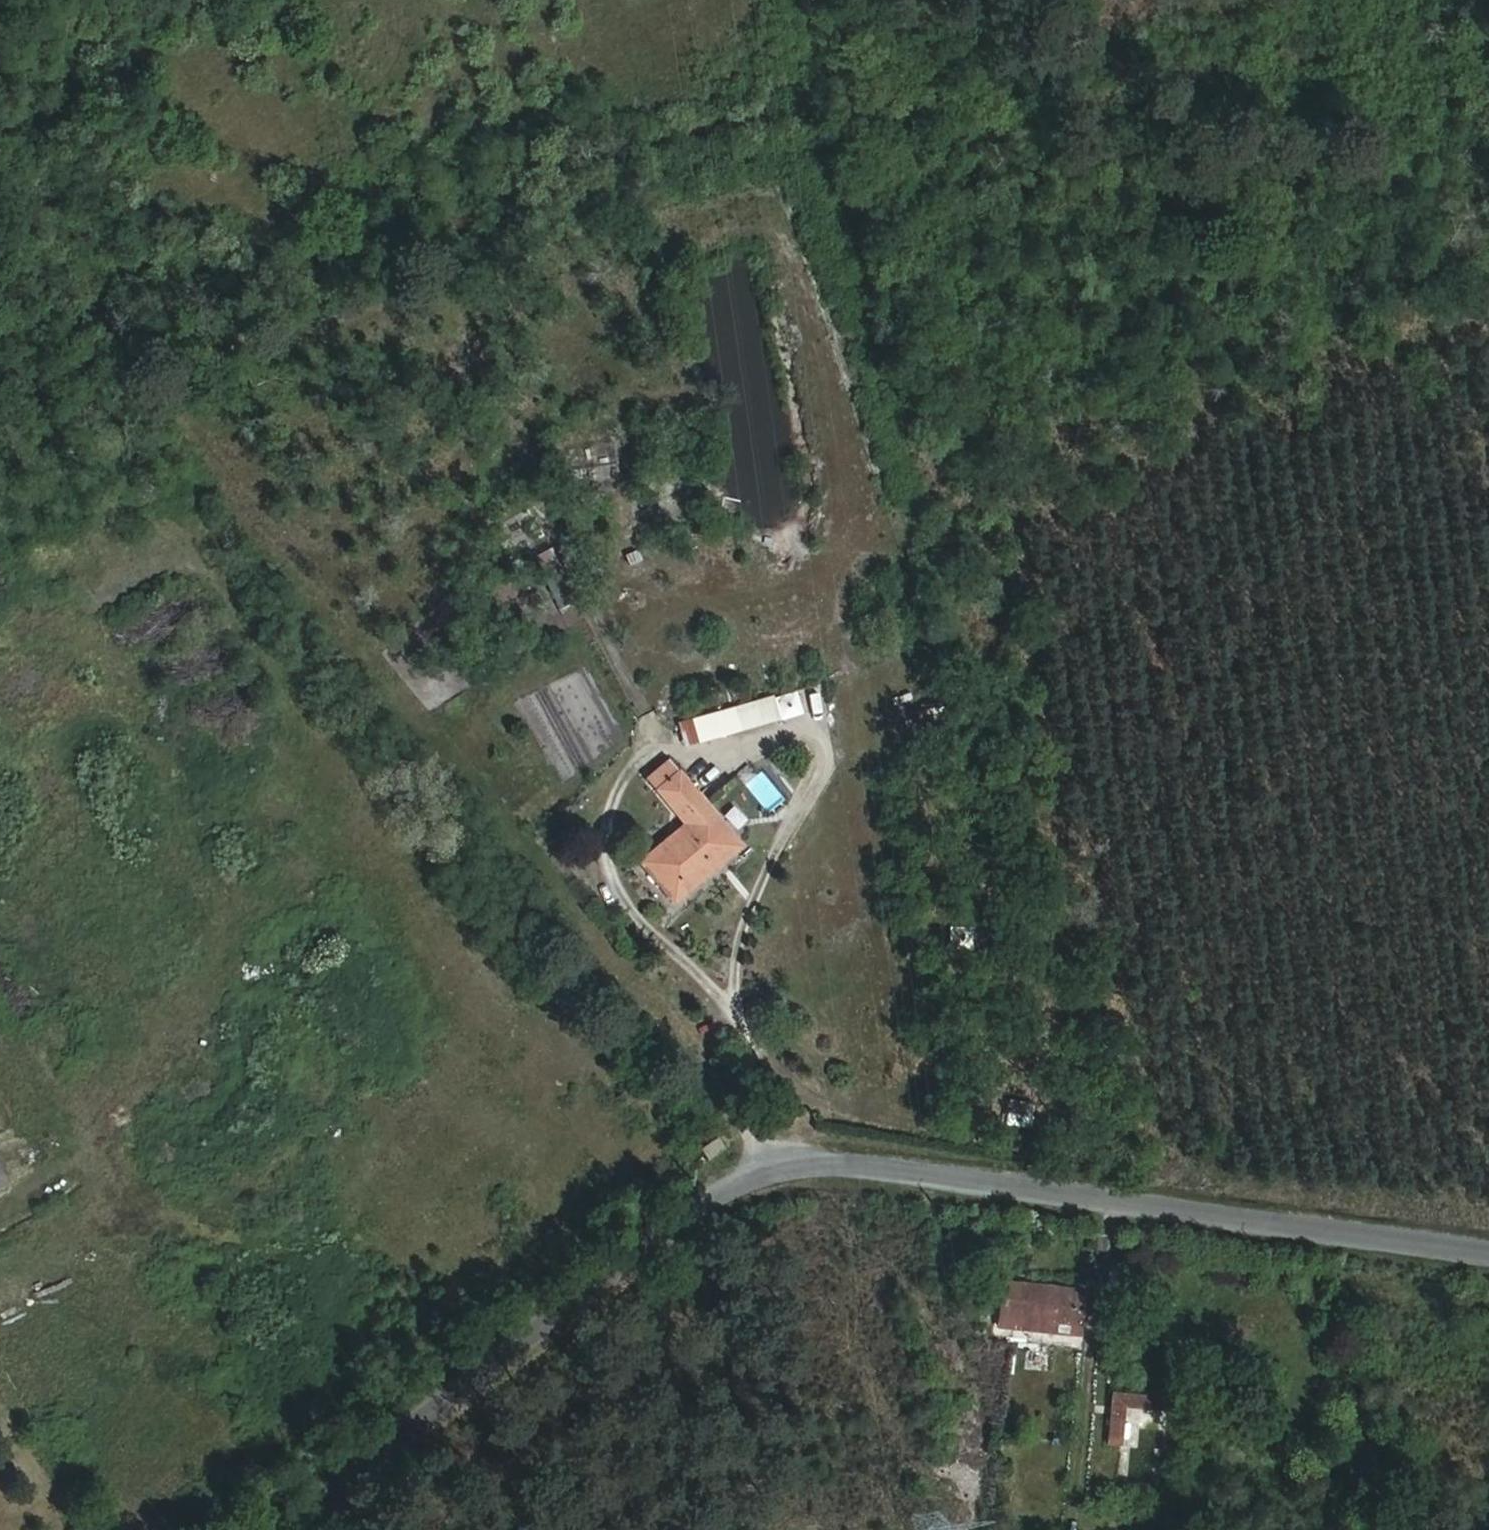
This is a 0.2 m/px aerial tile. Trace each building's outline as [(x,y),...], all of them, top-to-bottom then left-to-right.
[(685,744),(778,718),(772,698),(680,724),(685,744)] [(673,901),(740,846),(669,761),(648,779),(685,824),(640,862),(673,901)] [(768,813),(785,799),(761,771),(744,784),(768,813)] [(704,1159),(722,1150),(717,1138),(699,1146),(704,1159)] [(1078,1334),(1082,1292),(1004,1283),(999,1325),(1078,1334)] [(1173,1411),(1174,1399),(1113,1393),(1108,1443),(1120,1444),(1124,1406),(1173,1411)]
